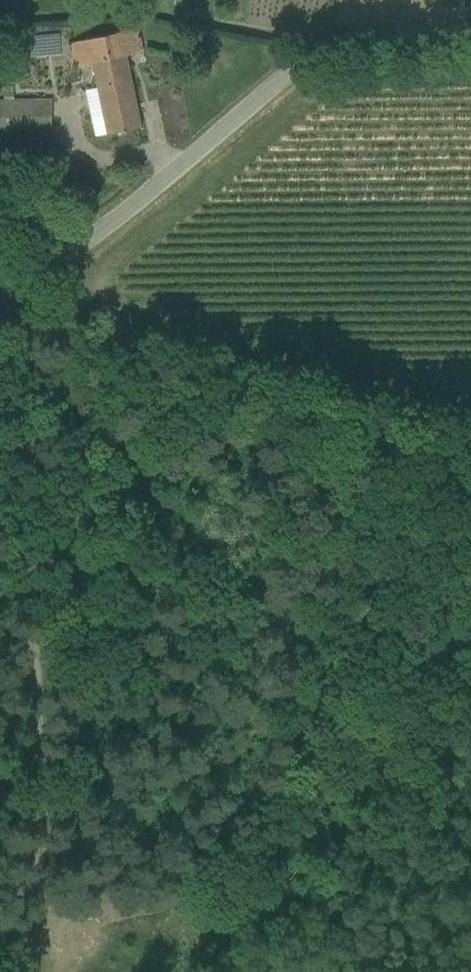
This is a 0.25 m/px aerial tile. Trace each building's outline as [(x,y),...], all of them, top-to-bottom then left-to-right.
[(144,51),(138,26),(71,42),(77,68),(94,64),(109,134),(141,127),(126,55),(144,51)] [(14,99),(14,86),(5,86),(5,93),(1,93),(1,99),(0,99),(0,130),(52,130),(53,99),(14,99)]
